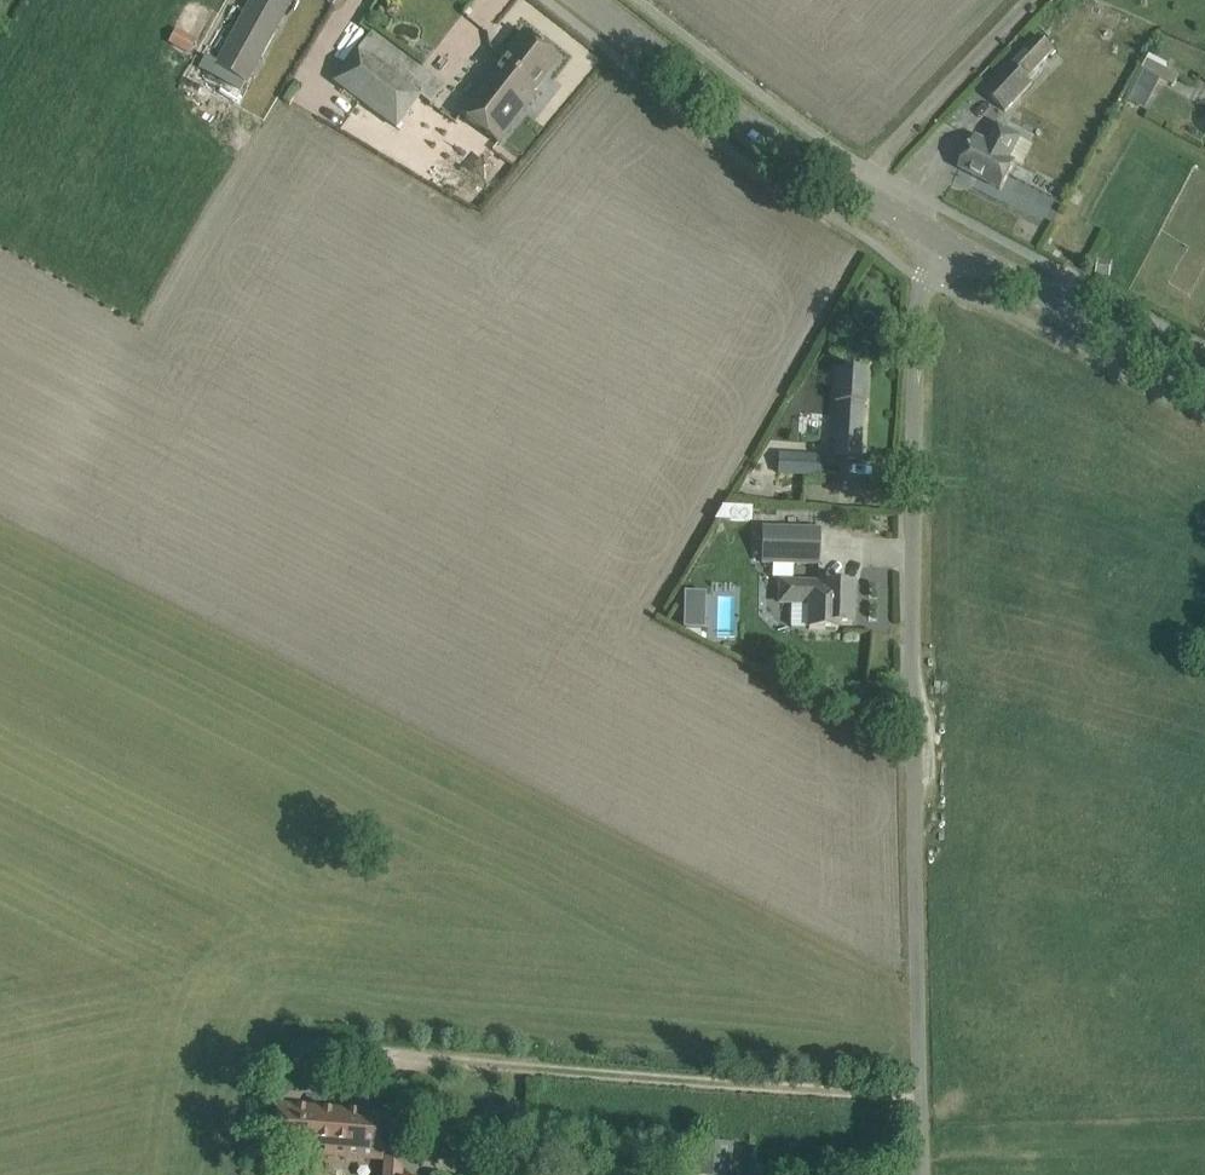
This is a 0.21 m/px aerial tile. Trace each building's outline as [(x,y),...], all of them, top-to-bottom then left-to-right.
[(290,0),(254,0),(217,67),(244,82),(290,0)] [(196,39),(176,28),(168,42),(188,54),(196,39)] [(443,87),(371,32),(334,82),(396,127),(419,97),(429,105),(443,87)] [(524,32),(509,51),(461,113),(498,142),(535,95),(531,92),(557,58),(524,32)] [(1054,50),(1040,36),(986,93),(1005,112),(1032,83),(1027,78),(1054,50)] [(1010,159),(1021,137),(998,125),(989,143),(976,136),(960,168),(1002,189),(1016,162),(1010,159)] [(1099,257),(1096,272),(1106,274),(1109,259),(1099,257)] [(837,370),(835,394),(835,404),(837,404),(834,458),(859,460),(863,408),(865,408),(867,372),(837,370)] [(820,457),(779,454),(778,473),(819,476),(820,457)] [(750,562),(819,563),(820,529),(751,528),(750,562)] [(794,588),(778,587),(777,603),(809,603),(809,625),(852,626),(853,583),(819,583),(819,584),(794,584),(794,588)] [(685,592),(684,628),(704,628),(705,593),(685,592)] [(385,1116),(360,1114),(279,1107),(276,1152),(381,1160),(385,1116)] [(736,1149),(698,1146),(696,1174),(735,1174),(736,1149)] [(403,1160),(384,1158),(382,1174),(402,1174),(403,1160)]
